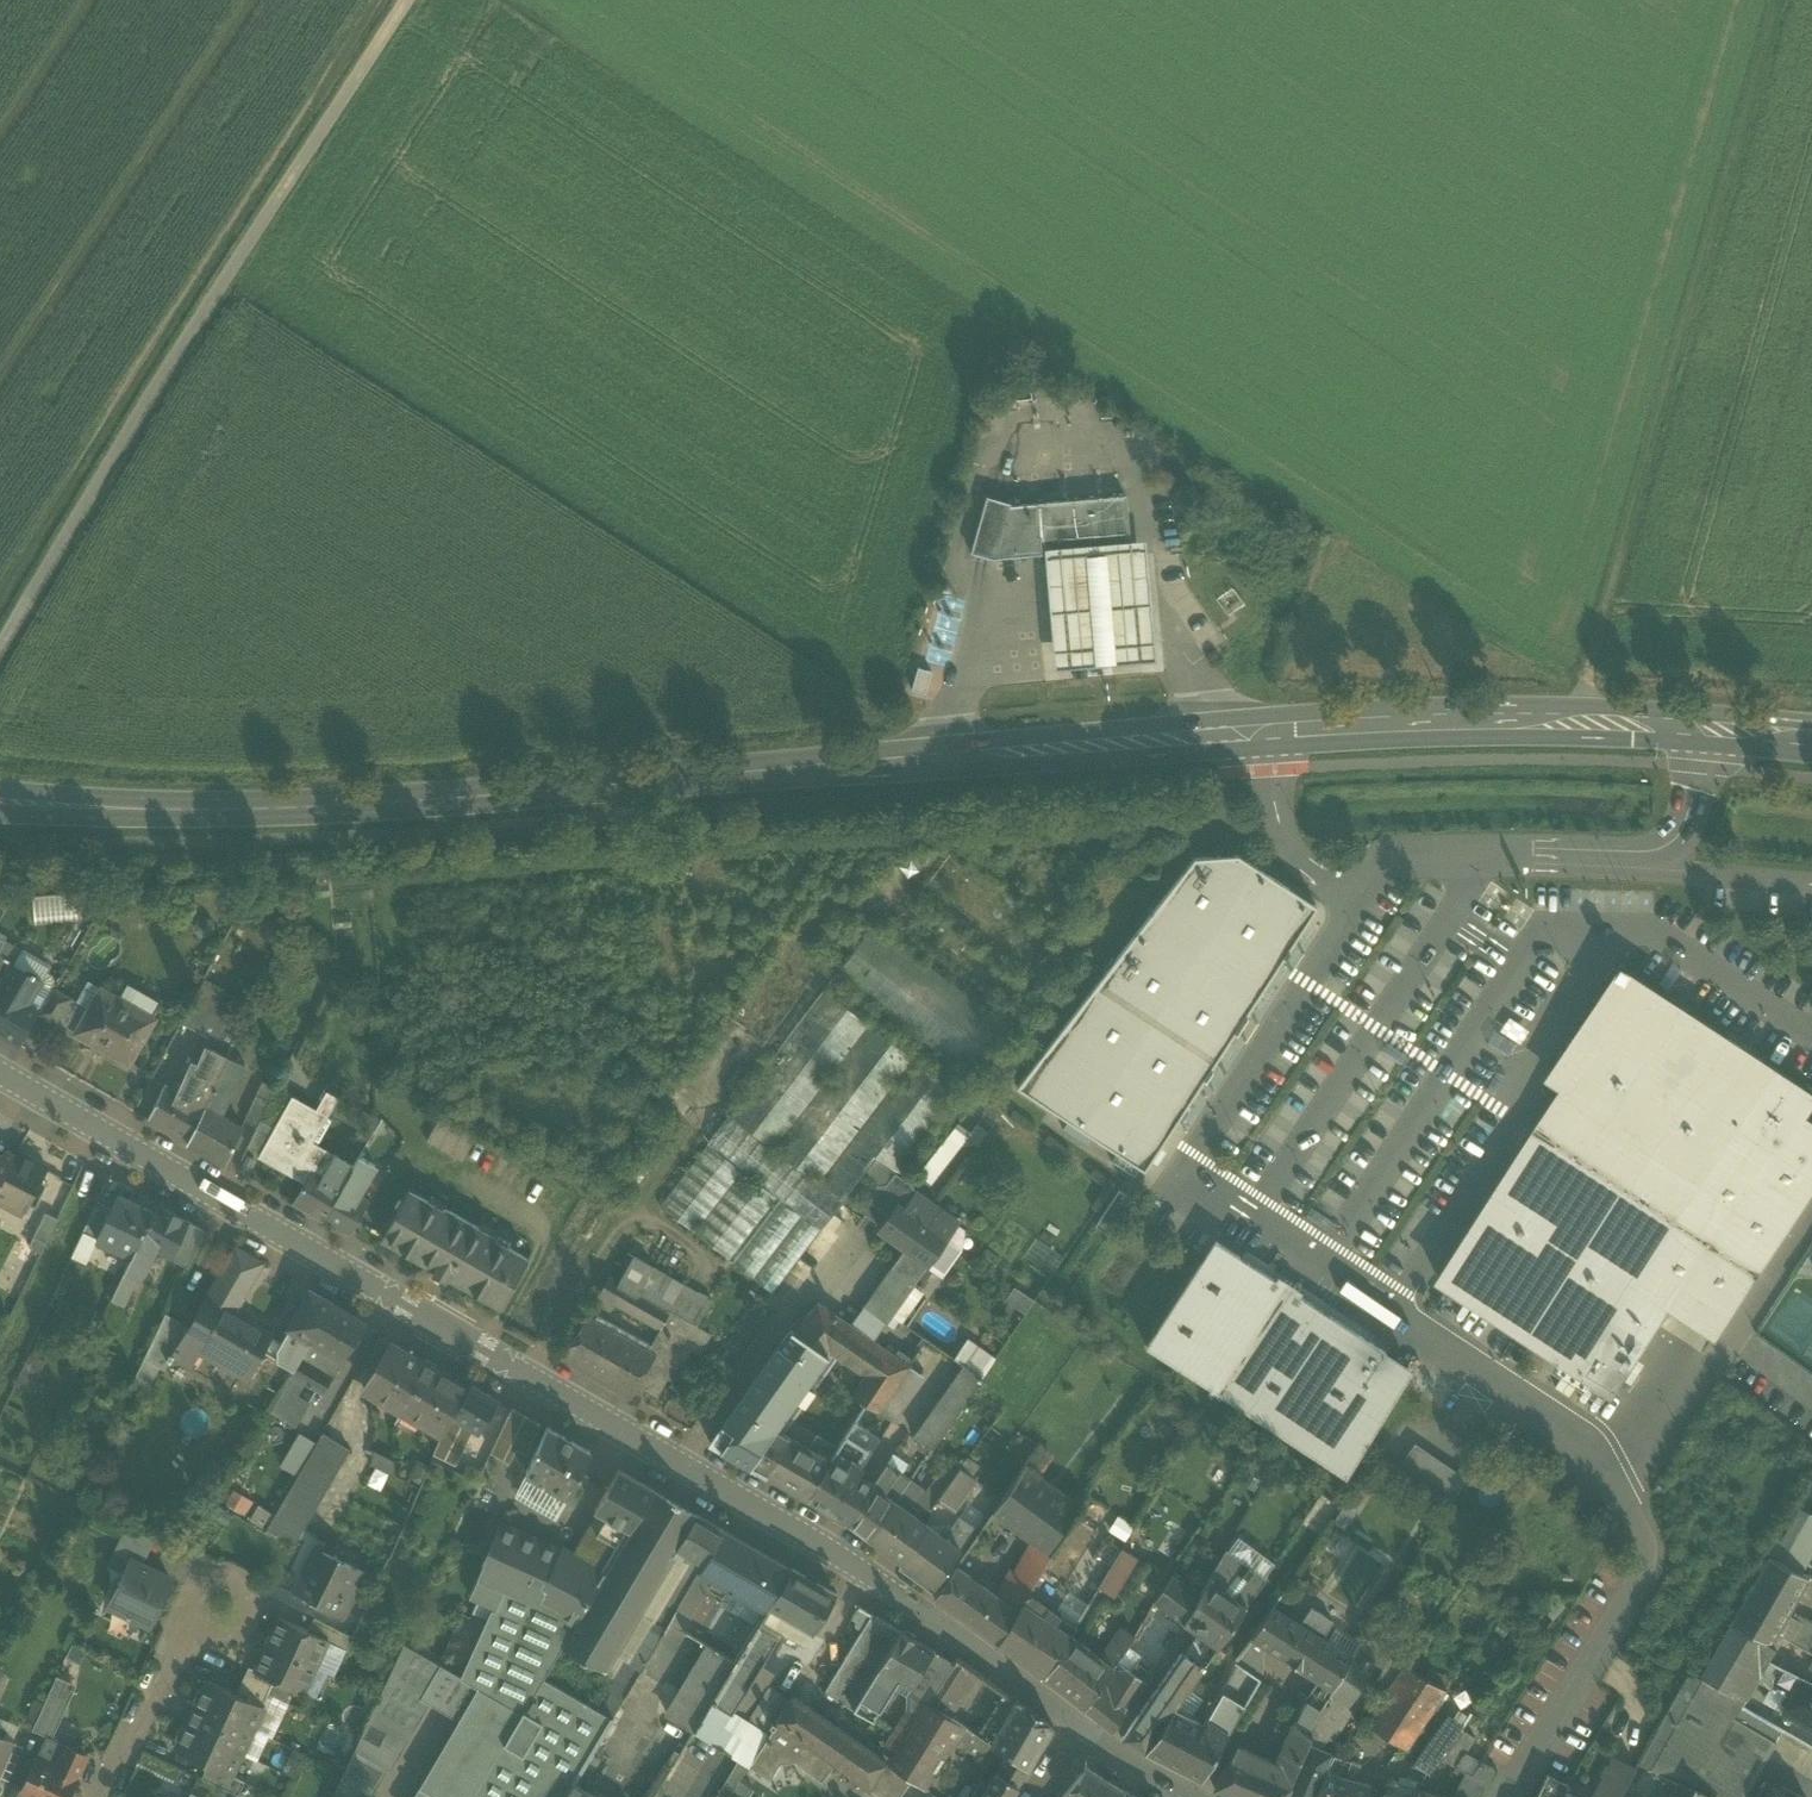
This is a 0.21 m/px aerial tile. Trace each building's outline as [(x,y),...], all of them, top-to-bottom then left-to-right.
[(1130,546),(1130,541),(1126,495),(1010,506),(1011,503),(987,497),(971,552),(995,558),(995,557),(1045,553),(1130,546)] [(1130,546),(1045,553),(1047,589),(1051,631),(1054,669),(1156,661),(1153,623),(1150,581),(1146,539),(1130,541),(1130,546)] [(931,671),(917,667),(911,690),(924,694),(931,671)] [(1018,1035),(1084,951),(945,845),(849,854),(659,1103),(709,1141),(660,1206),(773,1293),(863,1175),(878,1186),(869,1202),(889,1216),(897,1205),(904,1210),(916,1193),(909,1183),(897,1175),(970,1078),(972,1079),(1010,1029),(1018,1035)] [(1307,921),(1317,907),(1237,855),(1194,858),(1016,1087),(1067,1121),(1092,1137),(1117,1153),(1141,1169),(1144,1171),(1160,1146),(1174,1124),(1307,921)] [(34,919),(70,916),(69,892),(33,895),(34,919)] [(1185,1130),(1317,928),(1307,921),(1174,1124),(1185,1130)] [(21,951),(4,941),(0,948),(0,981),(1,981),(11,964),(21,951)] [(18,1046),(36,1013),(40,1014),(55,989),(50,987),(54,982),(51,975),(47,972),(49,968),(21,951),(11,964),(1,981),(0,984),(0,1035),(18,1046)] [(1617,964),(1575,1029),(1541,1080),(1557,1090),(1552,1097),(1431,1281),(1548,1358),(1604,1395),(1608,1397),(1621,1377),(1634,1357),(1666,1309),(1713,1339),(1811,1188),(1811,1120),(1804,1115),(1811,1103),(1811,1092),(1617,964)] [(1671,964),(1658,984),(1667,990),(1679,973),(1680,971),(1671,964)] [(75,1034),(129,1064),(155,1019),(100,987),(89,1009),(75,1034)] [(56,1023),(70,998),(55,989),(40,1014),(56,1023)] [(212,1048),(228,1057),(246,1020),(196,996),(181,1023),(215,1040),(212,1048)] [(75,1034),(89,1009),(70,998),(56,1023),(75,1034)] [(1494,1031),(1487,1043),(1507,1056),(1515,1044),(1494,1031)] [(1386,1043),(1381,1052),(1401,1065),(1406,1056),(1386,1043)] [(188,1142),(228,1057),(212,1048),(205,1045),(197,1063),(191,1060),(178,1091),(165,1084),(148,1119),(188,1142)] [(204,1151),(221,1116),(245,1064),(228,1057),(188,1142),(204,1151)] [(1497,1070),(1485,1088),(1494,1094),(1506,1076),(1497,1070)] [(244,1120),(258,1127),(260,1121),(276,1088),(262,1082),(244,1120)] [(294,1203),(325,1221),(344,1189),(342,1188),(354,1166),(316,1144),(329,1121),(325,1115),(292,1097),(275,1128),(261,1154),(258,1158),(306,1183),(294,1203)] [(221,1116),(204,1151),(225,1164),(242,1127),(221,1116)] [(462,1162),(476,1138),(450,1123),(440,1117),(426,1141),(462,1162)] [(248,1147),(261,1154),(275,1128),(260,1121),(258,1127),(248,1147)] [(1062,1129),(1087,1145),(1092,1137),(1067,1121),(1062,1129)] [(954,1125),(916,1171),(930,1182),(968,1136),(954,1125)] [(15,1156),(0,1148),(0,1183),(15,1156)] [(15,1156),(0,1183),(0,1201),(24,1214),(48,1169),(17,1152),(15,1156)] [(1141,1169),(1117,1153),(1111,1162),(1135,1178),(1141,1169)] [(325,1221),(350,1235),(369,1203),(357,1196),(374,1166),(359,1157),(354,1166),(342,1188),(344,1189),(325,1221)] [(500,1308),(528,1260),(494,1240),(495,1238),(444,1208),(442,1210),(409,1190),(380,1239),(434,1270),(432,1274),(444,1281),(447,1277),(500,1308)] [(1119,1191),(1095,1226),(1107,1234),(1130,1199),(1119,1191)] [(154,1209),(118,1193),(111,1207),(97,1238),(95,1241),(130,1258),(154,1209)] [(958,1223),(916,1193),(904,1210),(897,1205),(889,1216),(879,1230),(905,1249),(892,1268),(914,1283),(927,1265),(942,1275),(960,1250),(945,1240),(958,1223)] [(97,1238),(111,1207),(97,1201),(83,1231),(97,1238)] [(157,1202),(154,1209),(130,1258),(125,1270),(139,1276),(143,1278),(156,1251),(171,1260),(172,1258),(189,1221),(157,1202)] [(1329,1219),(1310,1206),(1304,1216),(1323,1228),(1329,1219)] [(42,1211),(29,1244),(43,1249),(56,1216),(42,1211)] [(205,1231),(189,1221),(172,1258),(187,1267),(205,1231)] [(85,1264),(95,1241),(97,1238),(83,1231),(71,1257),(85,1264)] [(1213,1241),(1145,1347),(1345,1475),(1413,1369),(1299,1296),(1302,1292),(1290,1284),(1277,1276),(1275,1280),(1213,1241)] [(261,1263),(236,1249),(207,1299),(205,1298),(173,1354),(191,1365),(200,1350),(248,1377),(271,1336),(228,1312),(233,1303),(237,1305),(261,1263)] [(619,1282),(671,1310),(697,1326),(711,1300),(633,1255),(619,1282)] [(139,1276),(125,1270),(110,1300),(125,1307),(139,1276)] [(660,1330),(671,1310),(619,1282),(608,1276),(593,1303),(609,1313),(615,1303),(660,1330)] [(363,1321),(333,1304),(300,1358),(332,1377),(363,1321)] [(586,1316),(562,1358),(631,1398),(637,1385),(657,1397),(667,1378),(673,1381),(692,1348),(700,1354),(711,1334),(697,1326),(671,1310),(660,1330),(648,1350),(586,1316)] [(710,1443),(758,1470),(783,1433),(775,1428),(828,1354),(791,1328),(710,1443)] [(469,1388),(390,1343),(363,1389),(443,1433),(453,1416),(469,1388)] [(1642,1363),(1634,1357),(1621,1377),(1629,1383),(1642,1363)] [(1604,1395),(1548,1358),(1543,1366),(1599,1403),(1604,1395)] [(962,1363),(911,1435),(931,1449),(982,1378),(962,1363)] [(470,1384),(469,1388),(453,1416),(464,1422),(479,1431),(497,1399),(470,1384)] [(540,1424),(512,1408),(491,1452),(509,1463),(516,1449),(526,1453),(540,1424)] [(447,1458),(464,1422),(453,1416),(443,1433),(434,1452),(447,1458)] [(589,1453),(546,1428),(526,1472),(529,1475),(519,1493),(556,1514),(566,1496),(569,1497),(589,1453)] [(346,1445),(319,1431),(314,1439),(296,1430),(278,1465),(294,1472),(266,1526),(297,1542),(346,1445)] [(758,1470),(807,1498),(830,1461),(783,1433),(758,1470)] [(830,1461),(807,1498),(848,1523),(872,1484),(857,1475),(862,1467),(857,1464),(866,1450),(845,1437),(830,1461)] [(1414,1443),(1396,1469),(1448,1504),(1466,1478),(1414,1443)] [(1018,1575),(1034,1585),(1050,1556),(1081,1508),(1037,1475),(1050,1456),(1037,1445),(1024,1464),(991,1512),(1037,1546),(1018,1575)] [(872,1484),(848,1523),(868,1538),(893,1500),(895,1502),(910,1480),(886,1463),(872,1484)] [(936,1496),(955,1509),(975,1479),(956,1466),(936,1496)] [(629,1531),(654,1489),(619,1469),(594,1511),(629,1531)] [(895,1502),(893,1500),(868,1538),(902,1562),(927,1525),(915,1516),(918,1511),(930,1510),(931,1507),(936,1500),(925,1491),(910,1480),(895,1502)] [(675,1555),(698,1514),(654,1489),(629,1531),(603,1574),(562,1645),(606,1671),(675,1555)] [(258,1503),(249,1515),(262,1524),(271,1513),(258,1503)] [(1811,1539),(1811,1515),(1797,1507),(1770,1556),(1794,1570),(1811,1539)] [(699,1572),(724,1529),(698,1514),(675,1555),(687,1561),(627,1662),(641,1670),(668,1621),(699,1572)] [(927,1525),(902,1562),(935,1587),(975,1528),(958,1517),(950,1530),(944,1527),(940,1534),(927,1525)] [(422,1699),(464,1723),(420,1796),(564,1796),(572,1783),(612,1717),(544,1678),(562,1645),(603,1574),(561,1549),(560,1551),(502,1525),(470,1595),(478,1599),(473,1612),(490,1620),(464,1679),(439,1665),(422,1699)] [(132,1561),(141,1566),(154,1540),(126,1527),(113,1553),(132,1561)] [(732,1592),(759,1549),(724,1529),(699,1572),(732,1592)] [(1097,1587),(1115,1597),(1137,1556),(1119,1546),(1097,1587)] [(364,1572),(315,1548),(294,1592),(343,1616),(364,1572)] [(766,1611),(793,1569),(759,1549),(732,1592),(766,1611)] [(1217,1648),(1218,1649),(1263,1582),(1223,1553),(1199,1596),(1183,1624),(1183,1625),(1195,1633),(1217,1648)] [(1770,1556),(1731,1622),(1769,1643),(1807,1577),(1794,1570),(1770,1556)] [(149,1624),(170,1580),(141,1566),(132,1561),(110,1606),(149,1624)] [(1002,1600),(955,1566),(934,1598),(998,1644),(1018,1612),(1028,1596),(1034,1585),(1018,1575),(1002,1600)] [(808,1638),(834,1593),(793,1569),(766,1611),(735,1661),(712,1700),(731,1711),(782,1630),(801,1642),(808,1638)] [(1183,1624),(1199,1596),(1170,1576),(1153,1602),(1183,1624)] [(1045,1675),(1070,1635),(1075,1627),(1028,1596),(1018,1612),(998,1644),(1045,1675)] [(853,1709),(900,1632),(856,1605),(854,1609),(857,1611),(852,1619),(865,1627),(825,1691),(853,1709)] [(1322,1705),(1352,1657),(1321,1638),(1332,1621),(1311,1607),(1300,1624),(1272,1606),(1251,1639),(1235,1660),(1239,1663),(1260,1678),(1266,1648),(1317,1681),(1308,1696),(1322,1705)] [(1794,1613),(1781,1636),(1795,1644),(1794,1645),(1811,1655),(1811,1622),(1794,1613)] [(308,1631),(279,1618),(267,1644),(316,1667),(328,1641),(308,1631)] [(308,1631),(328,1641),(347,1650),(353,1636),(314,1618),(308,1631)] [(836,1663),(857,1626),(847,1620),(826,1657),(836,1663)] [(1776,1647),(1769,1643),(1731,1622),(1701,1676),(1745,1700),(1746,1701),(1776,1647)] [(1099,1657),(1070,1635),(1045,1675),(1044,1677),(1083,1707),(1115,1661),(1133,1636),(1120,1627),(1101,1652),(1099,1657)] [(911,1687),(933,1650),(900,1632),(853,1709),(873,1721),(898,1679),(911,1687)] [(1310,1724),(1310,1736),(1285,1796),(1313,1796),(1330,1754),(1318,1748),(1323,1739),(1325,1740),(1328,1736),(1331,1738),(1330,1739),(1331,1740),(1342,1723),(1341,1723),(1340,1723),(1337,1721),(1346,1708),(1345,1708),(1374,1663),(1379,1667),(1392,1647),(1368,1632),(1352,1657),(1322,1705),(1310,1724)] [(1217,1648),(1195,1633),(1182,1653),(1204,1668),(1217,1648)] [(316,1667),(267,1644),(255,1671),(274,1680),(303,1693),(316,1667)] [(712,1700),(735,1661),(709,1645),(668,1716),(693,1731),(694,1730),(712,1700)] [(1146,1751),(1174,1709),(1204,1668),(1182,1653),(1122,1738),(1143,1753),(1146,1751)] [(81,1664),(68,1657),(58,1678),(72,1684),(81,1664)] [(1083,1707),(1112,1730),(1151,1674),(1136,1664),(1130,1672),(1115,1661),(1083,1707)] [(1203,1725),(1174,1709),(1146,1751),(1201,1779),(1260,1678),(1239,1663),(1203,1725)] [(1368,1727),(1406,1749),(1445,1691),(1403,1664),(1387,1689),(1368,1727)] [(242,1681),(268,1693),(274,1680),(255,1671),(248,1668),(242,1681)] [(1811,1729),(1811,1684),(1781,1668),(1771,1686),(1790,1696),(1780,1710),(1811,1729)] [(56,1676),(32,1730),(46,1737),(51,1739),(76,1685),(72,1684),(58,1678),(56,1676)] [(1781,1729),(1741,1705),(1745,1700),(1701,1676),(1685,1676),(1637,1763),(1693,1790),(1693,1788),(1710,1796),(1743,1796),(1775,1742),(1774,1741),(1781,1729)] [(236,1694),(208,1681),(203,1690),(199,1688),(192,1702),(197,1704),(253,1730),(264,1707),(262,1706),(236,1694)] [(236,1694),(262,1706),(268,1693),(242,1681),(236,1694)] [(777,1720),(790,1700),(768,1687),(746,1720),(731,1711),(712,1700),(694,1730),(749,1763),(777,1720)] [(1010,1697),(1004,1693),(978,1736),(991,1744),(991,1745),(1007,1756),(1028,1771),(1053,1727),(1011,1695),(1010,1697)] [(794,1697),(792,1696),(790,1700),(777,1720),(833,1763),(869,1790),(887,1761),(794,1697)] [(1310,1736),(1310,1724),(1322,1705),(1308,1696),(1300,1707),(1293,1721),(1274,1763),(1237,1745),(1214,1786),(1241,1796),(1285,1796),(1310,1736)] [(253,1730),(197,1704),(186,1727),(242,1753),(253,1730)] [(833,1763),(777,1720),(749,1763),(749,1764),(769,1778),(772,1773),(774,1775),(780,1766),(777,1764),(779,1761),(795,1760),(803,1766),(801,1768),(812,1776),(814,1774),(821,1779),(833,1763)] [(242,1753),(186,1727),(182,1725),(175,1740),(179,1741),(175,1750),(207,1765),(231,1776),(232,1775),(242,1753)] [(0,1736),(0,1769),(12,1742),(0,1736)] [(46,1737),(20,1795),(24,1796),(70,1796),(89,1756),(51,1739),(46,1737)] [(1332,1755),(1315,1796),(1365,1796),(1370,1784),(1346,1777),(1350,1761),(1332,1755)] [(1612,1755),(1589,1796),(1619,1796),(1636,1768),(1612,1755)] [(1007,1756),(989,1783),(979,1777),(972,1788),(966,1784),(957,1796),(1010,1796),(1028,1771),(1007,1756)] [(231,1776),(207,1765),(201,1778),(238,1795),(244,1781),(232,1775),(231,1776)] [(1123,1790),(1086,1767),(1062,1796),(1119,1796),(1123,1790)] [(1564,1792),(1567,1784),(1545,1774),(1535,1796),(1576,1796),(1564,1792)] [(1417,1789),(1422,1784),(1403,1778),(1401,1784),(1395,1782),(1384,1796),(1415,1796),(1417,1789)] [(572,1783),(564,1796),(595,1796),(572,1783)] [(1771,1786),(1765,1796),(1790,1796),(1771,1786)] [(1693,1788),(1693,1790),(1689,1796),(1710,1796),(1693,1788)] [(1417,1789),(1415,1796),(1442,1796),(1417,1789)]
